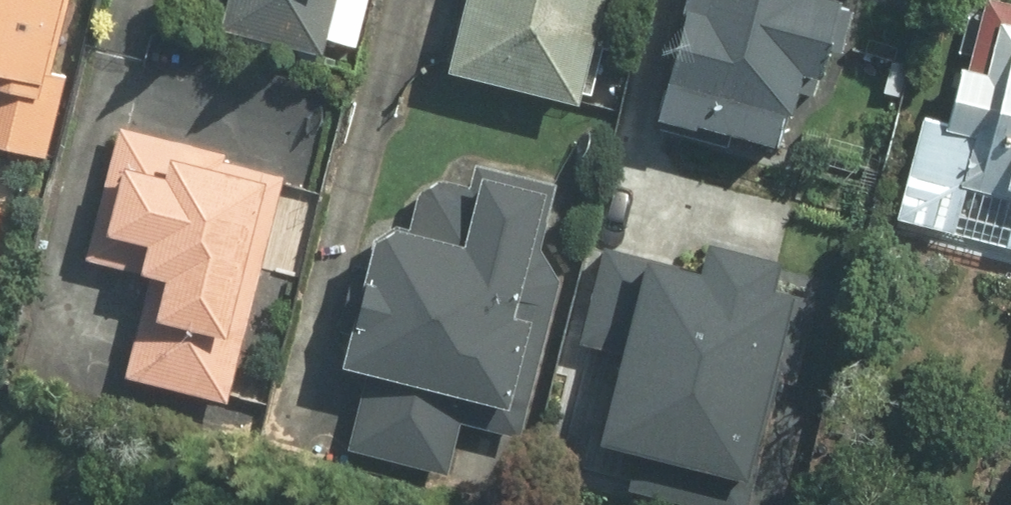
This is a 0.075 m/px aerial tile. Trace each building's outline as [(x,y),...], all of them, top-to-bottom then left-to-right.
[(63,0),(0,0),(0,153),(48,166),(66,95),(40,88),(63,0)] [(223,24),(323,51),(337,0),(230,0),(223,24)] [(446,71),(585,102),(608,0),(633,6),(634,0),(462,0),(446,71)] [(819,88),(841,1),(836,0),(685,0),(655,120),(784,152),(801,83),(819,88)] [(898,220),(1010,253),(1010,25),(1004,23),(989,73),(960,64),(943,123),(921,117),(898,220)] [(119,129),(80,262),(152,283),(125,377),(223,405),(289,178),(119,129)] [(421,174),(409,223),(372,241),(335,391),(359,397),(346,453),(450,478),(463,423),(521,437),(560,282),(539,251),(556,184),(479,165),(474,187),(421,174)] [(618,356),(596,448),(746,485),(799,269),(706,246),(699,274),(604,251),(581,347),(618,356)]
